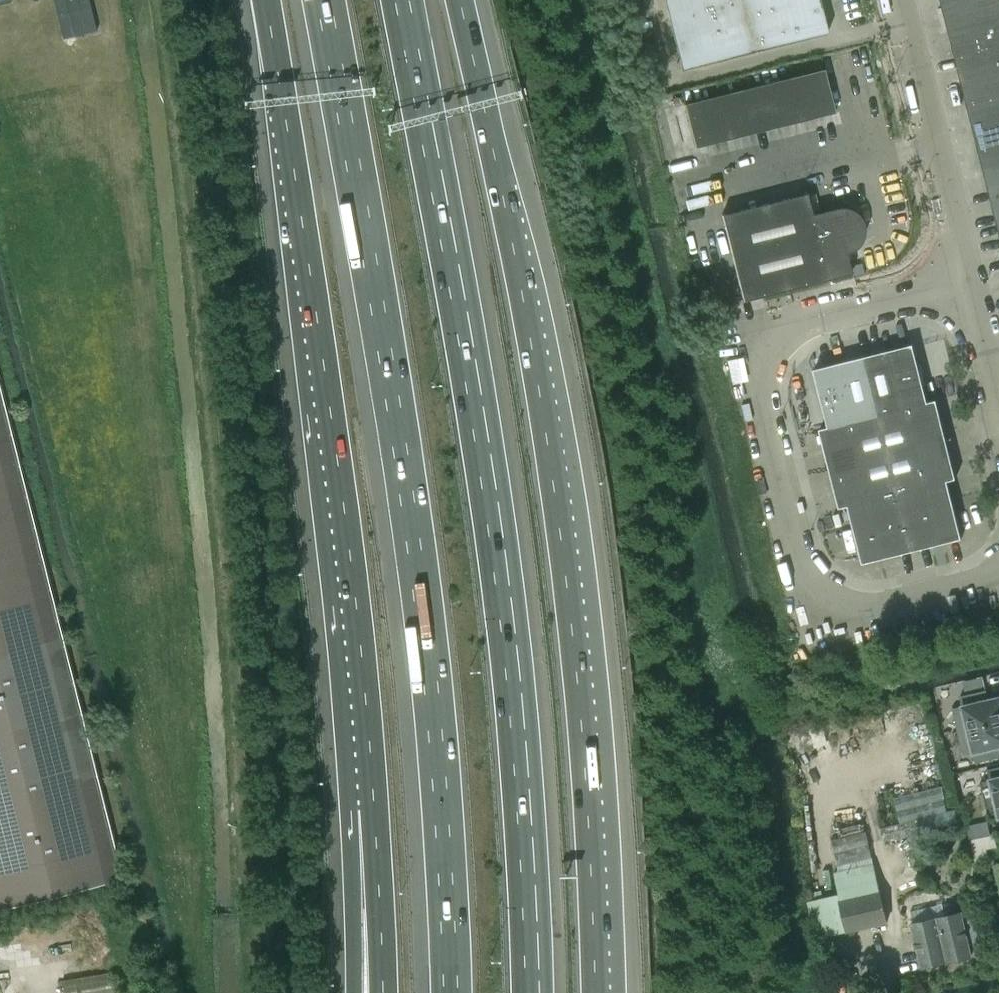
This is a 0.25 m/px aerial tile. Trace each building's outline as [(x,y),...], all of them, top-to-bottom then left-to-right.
[(63,38),(97,30),(89,0),(53,0),(63,38)] [(742,0),(664,0),(669,21),(742,2),(742,0)] [(821,8),(819,0),(751,0),(742,2),(748,27),(821,8)] [(985,0),(941,0),(943,10),(985,0)] [(998,21),(998,0),(985,0),(943,10),(949,34),(998,21)] [(748,27),(742,2),(669,21),(675,45),(748,27)] [(754,51),(828,33),(821,8),(748,27),(754,51)] [(998,46),(998,21),(949,34),(955,57),(998,46)] [(754,51),(748,27),(675,45),(681,69),(754,51)] [(998,71),(998,46),(955,57),(961,80),(998,71)] [(827,68),(686,98),(695,142),(836,112),(827,68)] [(998,95),(998,71),(961,80),(967,103),(998,95)] [(998,120),(998,95),(967,103),(973,127),(998,120)] [(998,145),(998,120),(973,127),(979,150),(998,145)] [(998,170),(998,145),(979,150),(984,173),(998,170)] [(998,194),(998,170),(984,173),(990,197),(998,194)] [(851,273),(845,253),(848,252),(851,251),(853,250),(856,248),(858,246),(860,244),(861,241),(863,238),(863,236),(864,233),(864,231),(864,229),(864,226),(863,224),(863,223),(862,220),(860,217),(858,214),(856,212),(854,211),(852,210),(850,208),(847,207),(844,207),(842,207),(841,207),(838,207),(835,207),(812,213),(807,193),(721,214),(743,300),(851,273)] [(998,219),(998,194),(990,197),(996,220),(998,219)] [(913,344),(909,345),(863,356),(878,415),(927,402),(913,344)] [(863,356),(818,368),(814,369),(828,427),(829,427),(878,415),(863,356)] [(122,878),(0,388),(0,908),(122,878)] [(927,402),(878,415),(888,453),(946,439),(936,399),(927,402)] [(878,415),(829,427),(828,427),(820,429),(829,468),(888,453),(878,415)] [(946,439),(888,453),(897,492),(947,480),(956,478),(946,439)] [(888,453),(829,468),(839,507),(848,505),(897,492),(888,453)] [(947,480),(897,492),(848,505),(863,563),(962,538),(947,480)] [(986,690),(983,676),(962,681),(966,695),(986,690)] [(958,732),(998,722),(998,697),(988,700),(986,690),(966,695),(960,696),(962,706),(952,708),(958,732)] [(958,732),(964,755),(974,752),(976,762),(998,757),(998,722),(958,732)] [(988,769),(990,779),(980,781),(985,800),(989,819),(998,817),(998,767),(988,769)] [(883,840),(958,822),(955,808),(947,810),(941,786),(894,798),(900,821),(880,826),(883,840)] [(976,826),(967,828),(969,839),(978,837),(976,826)] [(838,863),(871,855),(865,829),(832,837),(838,863)] [(977,838),(983,864),(998,861),(998,833),(977,838)] [(849,929),(888,920),(873,861),(835,871),(849,929)] [(824,896),(823,889),(813,892),(815,898),(824,896)] [(972,955),(961,912),(945,915),(942,904),(934,906),(947,961),(972,955)] [(947,961),(934,906),(910,911),(913,923),(912,923),(922,967),(947,961)] [(981,924),(978,909),(966,912),(969,927),(981,924)] [(110,972),(61,980),(64,992),(114,992),(110,972)]
